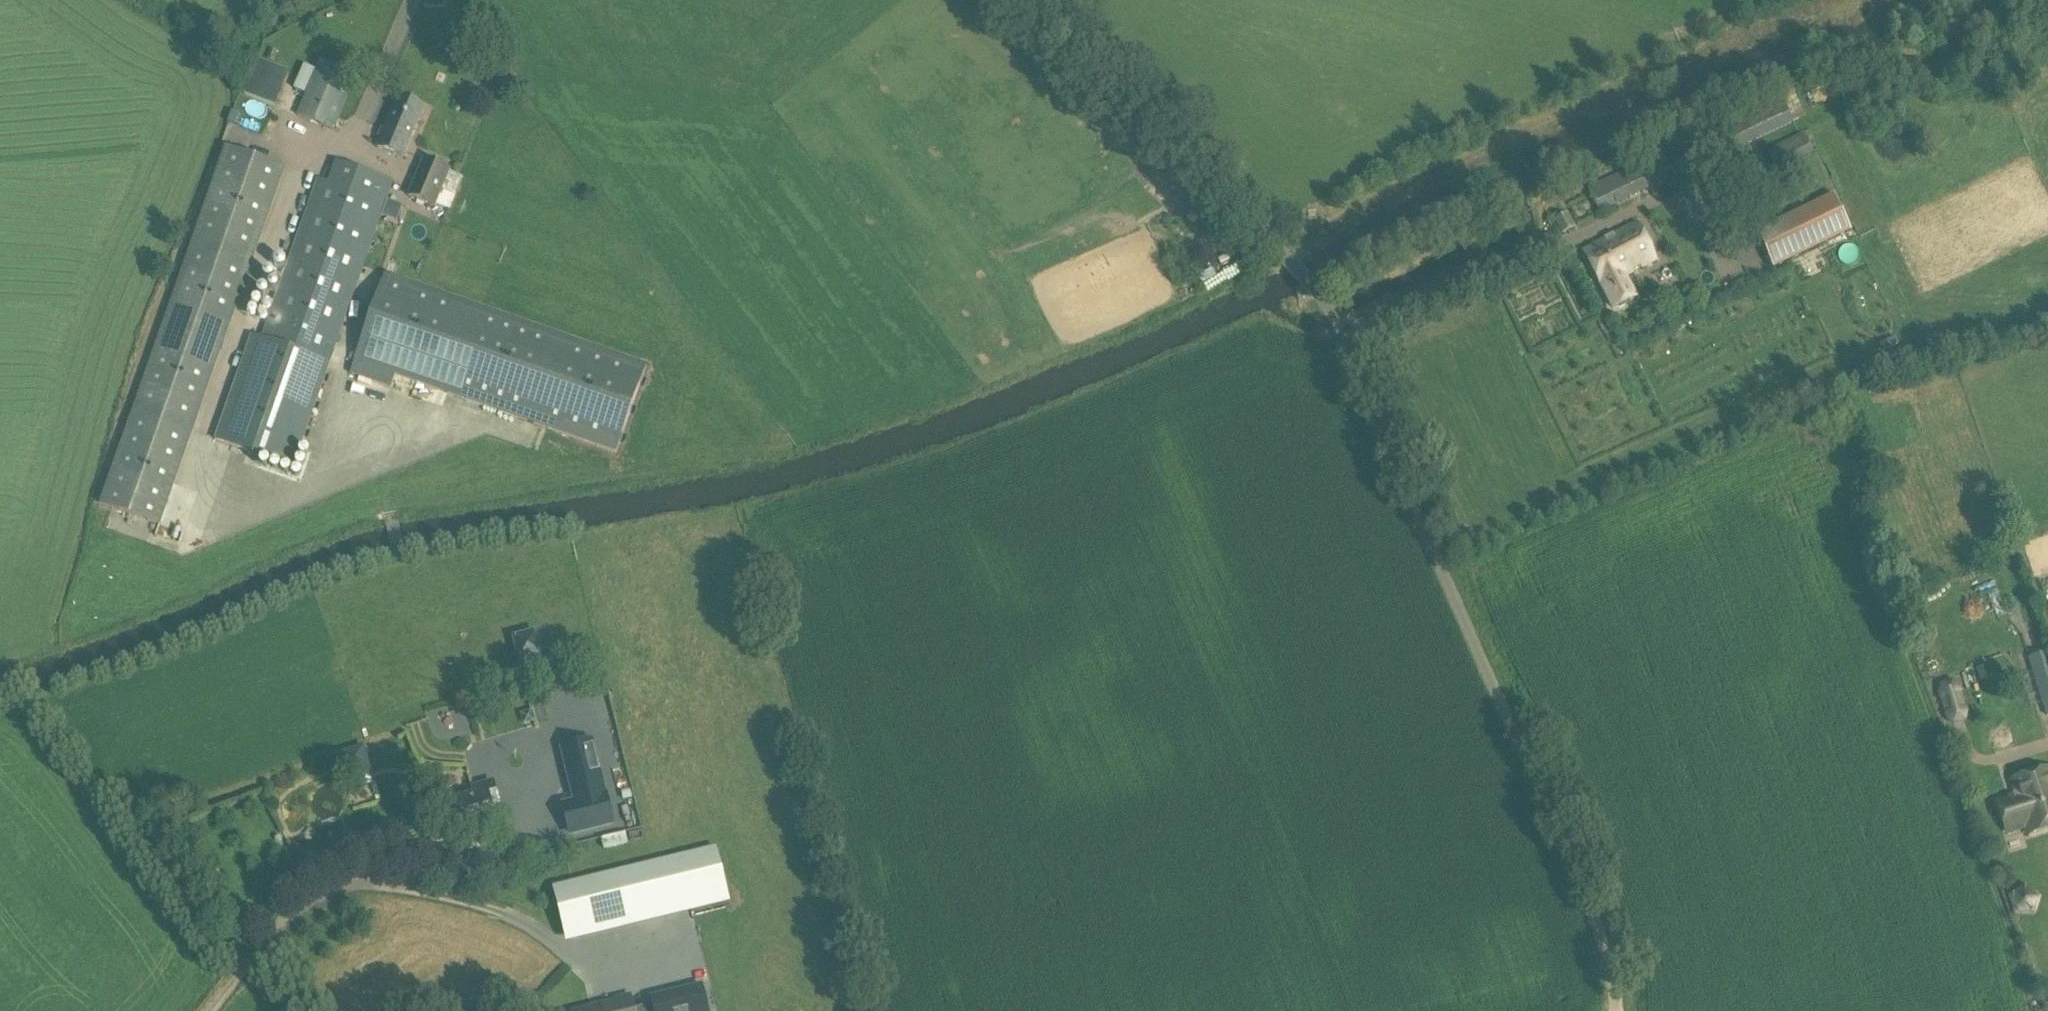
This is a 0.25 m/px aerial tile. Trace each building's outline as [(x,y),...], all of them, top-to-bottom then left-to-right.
[(259,61),(246,96),(276,108),(290,72),(259,61)] [(357,75),(321,62),(300,117),(335,130),(357,75)] [(380,147),(406,158),(426,107),(401,97),(380,147)] [(1784,99),(1656,158),(1668,184),(1796,125),(1784,99)] [(1805,136),(1771,153),(1780,171),(1814,155),(1805,136)] [(228,146),(103,505),(162,525),(287,167),(228,146)] [(437,206),(452,169),(426,158),(416,182),(411,195),(437,206)] [(216,440),(295,468),(395,181),(339,161),(331,183),(320,179),(263,341),(252,337),(216,440)] [(1605,182),(1590,189),(1602,214),(1617,207),(1605,182)] [(1839,203),(1760,238),(1777,275),(1855,239),(1839,203)] [(1570,214),(1557,220),(1564,235),(1578,228),(1570,214)] [(1641,227),(1588,253),(1615,310),(1618,308),(1621,310),(1627,307),(1628,304),(1637,299),(1626,276),(1657,261),(1641,227)] [(647,366),(386,274),(351,375),(392,389),(396,377),(616,454),(647,366)] [(543,647),(537,628),(518,634),(524,653),(543,647)] [(2029,659),(2047,716),(2047,653),(2029,659)] [(1942,686),(1940,695),(1947,718),(1954,724),(1964,721),(1966,712),(1959,689),(1952,683),(1942,686)] [(455,696),(424,700),(430,749),(461,745),(455,696)] [(2038,725),(2047,755),(2047,722),(2038,725)] [(2011,731),(1990,737),(1995,751),(2015,744),(2011,731)] [(565,806),(572,834),(612,824),(592,744),(564,751),(577,803),(565,806)] [(368,771),(363,756),(348,761),(353,776),(368,771)] [(2012,784),(2017,799),(1998,805),(2007,835),(2029,829),(2031,836),(2047,830),(2047,773),(2012,784)] [(477,795),(448,804),(457,834),(499,822),(493,803),(501,801),(496,784),(475,790),(477,795)] [(590,842),(592,852),(617,847),(615,837),(590,842)] [(717,848),(556,887),(568,937),(729,897),(717,848)] [(656,1010),(710,1010),(703,985),(653,997),(655,1004),(656,1010)] [(582,1010),(636,1010),(635,1008),(632,995),(618,999),(619,1002),(582,1010)]
